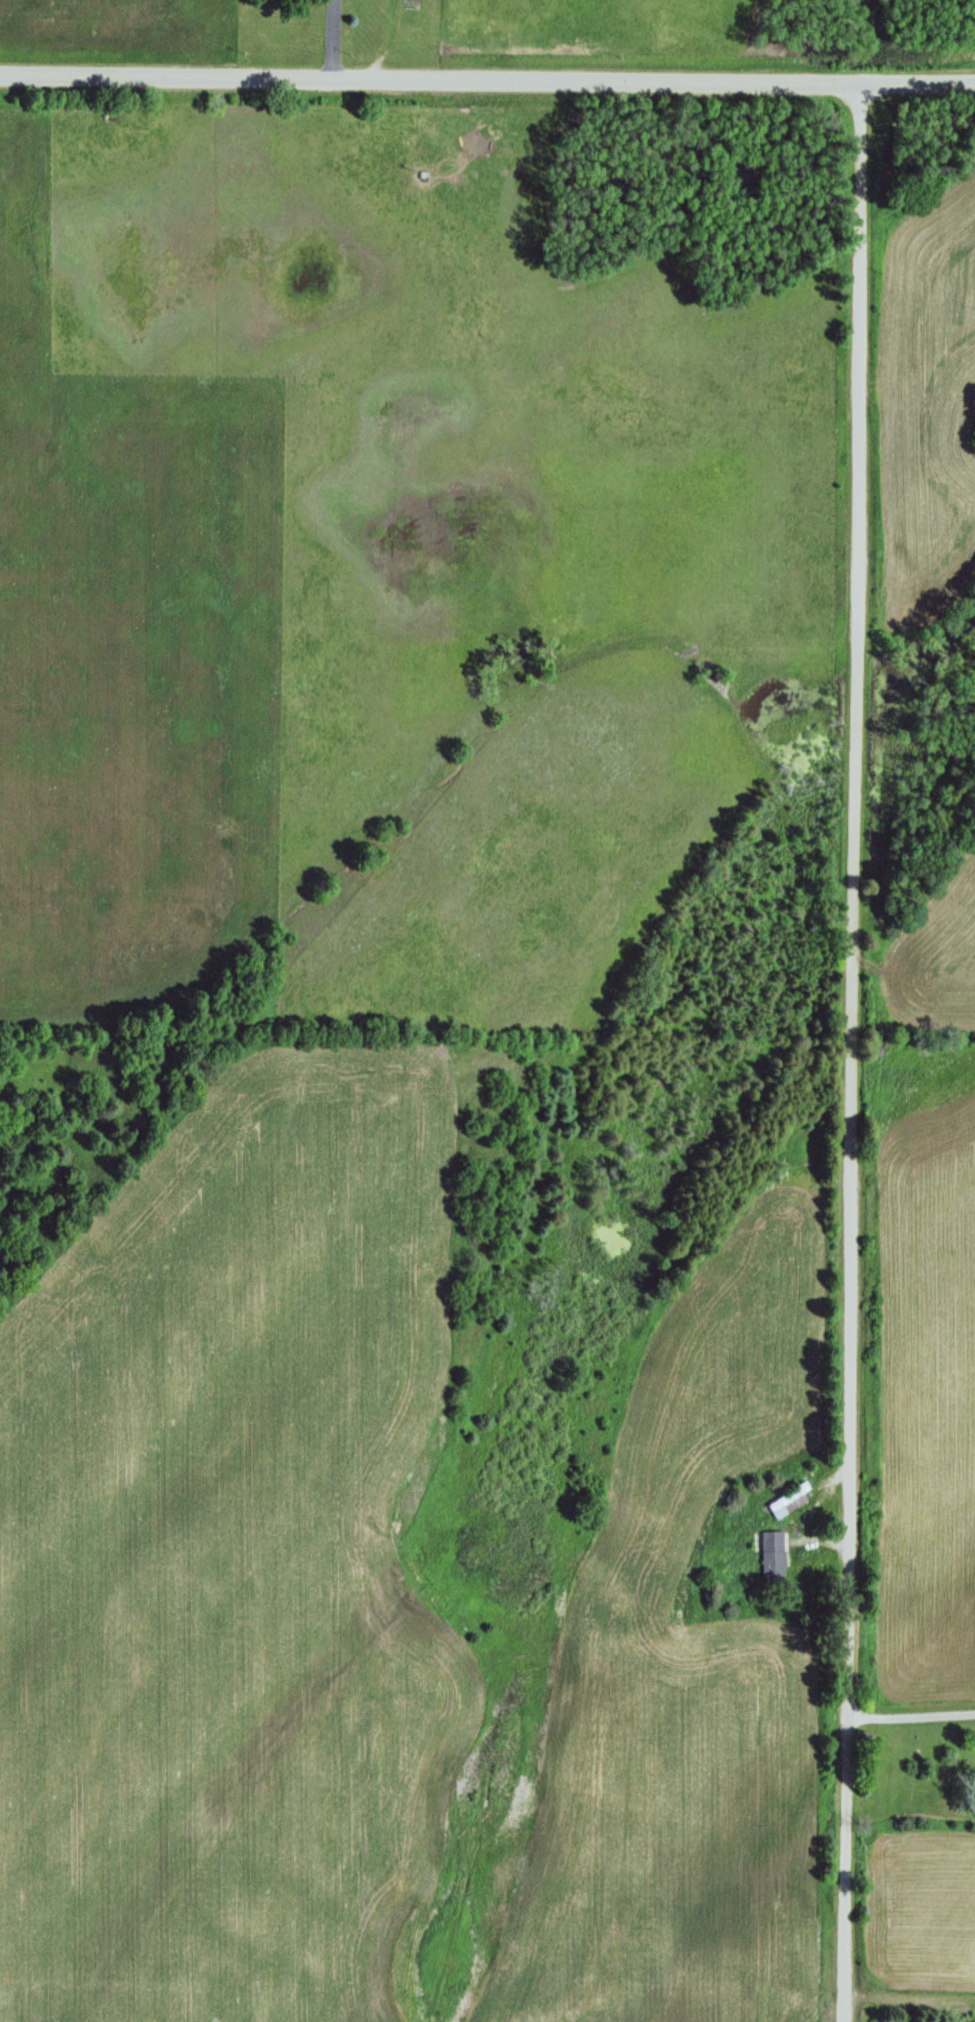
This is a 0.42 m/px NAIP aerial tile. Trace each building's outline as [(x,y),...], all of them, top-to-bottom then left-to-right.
[(769,1506),(777,1518),(814,1493),(806,1481),(769,1506)] [(785,1580),(785,1532),(762,1532),(762,1580),(785,1580)]
